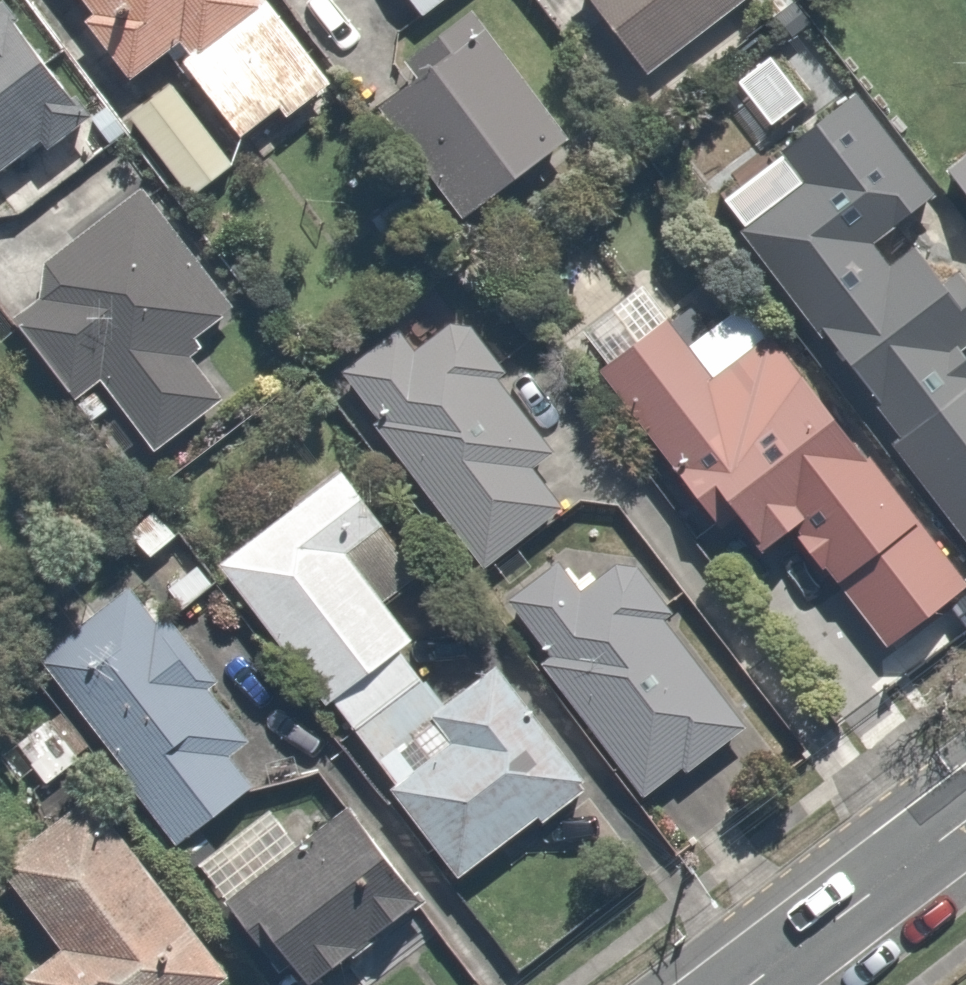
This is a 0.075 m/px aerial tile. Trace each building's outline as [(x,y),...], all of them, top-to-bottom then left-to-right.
[(82,89),(9,0),(0,0),(0,157),(82,89)] [(84,1),(74,10),(127,78),(163,49),(225,128),(259,102),(271,118),(330,72),(274,0),(83,0),(84,1)] [(636,66),(720,0),(584,0),(636,66)] [(555,134),(464,16),(364,92),(455,211),(555,134)] [(851,75),(703,185),(965,539),(965,345),(964,341),(965,340),(965,301),(938,264),(917,279),(879,228),(934,187),(851,75)] [(963,190),(965,187),(965,137),(939,157),(963,190)] [(27,264),(37,279),(0,305),(64,397),(95,376),(104,388),(142,442),(217,390),(180,336),(232,299),(149,179),(27,264)] [(818,563),(878,640),(962,575),(744,293),(683,340),(656,305),(587,358),(620,402),(712,520),(727,509),(759,550),(778,536),(806,572),(818,563)] [(472,561),(565,498),(548,472),(573,455),(467,300),(408,341),(386,309),(328,349),(472,561)] [(348,538),(376,518),(336,461),(212,547),(320,702),(415,636),(348,538)] [(624,555),(586,582),(565,553),(497,602),(518,631),(633,793),(740,717),(624,555)] [(207,747),(240,723),(127,572),(27,647),(165,831),(232,780),(207,747)] [(574,780),(487,654),(359,742),(446,869),(574,780)] [(0,850),(0,873),(51,937),(8,972),(18,984),(205,984),(224,970),(78,788),(0,850)] [(247,931),(253,926),(298,984),(301,984),(417,896),(344,801),(220,896),(247,931)]
